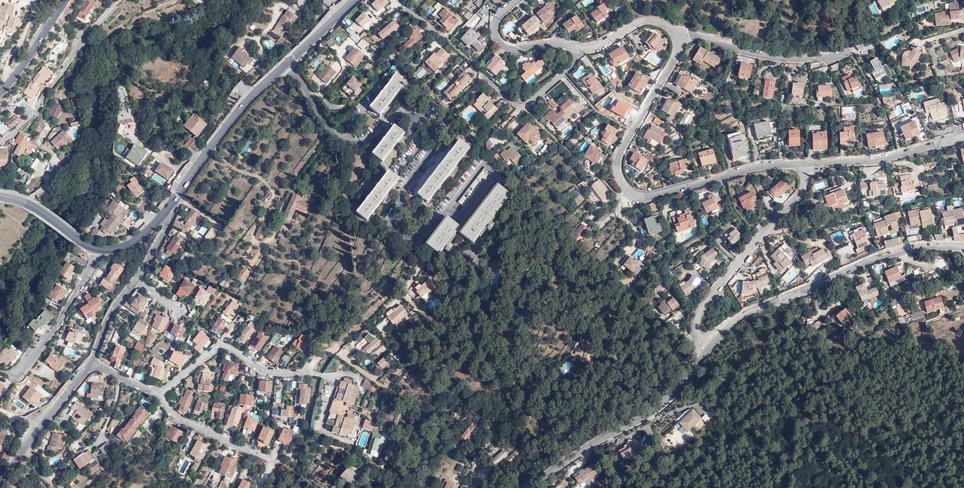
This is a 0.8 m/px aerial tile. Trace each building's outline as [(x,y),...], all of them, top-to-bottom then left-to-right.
[(370,3),(377,11),(388,2),(386,0),(373,0),(370,3)] [(884,10),(895,4),(894,2),(898,0),(880,0),(878,1),(884,10)] [(89,26),(95,18),(89,13),(94,6),(96,8),(99,4),(96,2),(95,3),(90,1),(88,2),(86,1),(76,17),(83,22),(89,26)] [(482,8),(477,12),(483,18),(488,12),(491,12),(486,1),(482,8)] [(6,26),(13,28),(16,18),(12,16),(15,6),(5,3),(3,8),(0,7),(0,25),(6,26)] [(545,6),(533,16),(534,18),(537,22),(541,19),(543,22),(556,11),(549,3),(546,6),(545,6)] [(953,16),(953,19),(960,18),(959,11),(956,11),(955,3),(947,4),(948,15),(948,16),(953,16)] [(622,11),(619,4),(613,6),(616,14),(622,11)] [(378,17),(386,10),(383,6),(375,13),(378,17)] [(604,11),(607,9),(604,6),(590,14),(596,23),(607,16),(604,11)] [(444,7),(438,14),(441,17),(439,20),(446,26),(444,27),(447,30),(458,19),(455,16),(453,19),(449,16),(451,13),(444,7)] [(279,40),(282,43),(287,36),(283,33),(290,24),(292,25),(297,17),(288,11),(285,16),(283,15),(280,22),(279,23),(277,22),(276,22),(271,30),(282,36),(279,40)] [(467,20),(472,14),(467,11),(463,16),(467,20)] [(934,26),(938,25),(937,16),(943,16),(943,13),(933,14),(934,26)] [(352,25),(359,33),(363,30),(362,30),(371,22),(363,14),(352,25)] [(949,24),(949,19),(948,16),(948,15),(943,16),(937,16),(938,25),(949,24)] [(576,32),(584,27),(582,24),(581,25),(575,16),(563,24),(569,32),(574,29),(576,32)] [(528,34),(540,25),(537,22),(534,18),(522,27),(528,34)] [(394,34),(400,30),(395,23),(378,35),(382,40),(393,32),(394,34)] [(414,28),(411,24),(408,27),(412,31),(413,30),(414,32),(408,37),(411,40),(414,44),(423,37),(419,33),(421,30),(417,25),(414,28)] [(359,33),(358,35),(363,39),(367,35),(363,30),(359,33)] [(483,42),(472,30),(461,40),(469,47),(471,44),(479,53),(484,48),(481,45),(483,42)] [(353,31),(349,36),(356,42),(361,38),(353,31)] [(667,40),(664,38),(661,40),(654,33),(645,43),(649,47),(651,45),(657,51),(667,40)] [(412,47),(414,44),(411,40),(401,48),(402,49),(396,54),(400,58),(412,47)] [(385,48),(387,50),(394,44),(392,42),(385,48)] [(961,58),(963,58),(963,44),(962,44),(961,42),(955,44),(957,49),(951,52),(954,60),(961,58)] [(240,47),(232,57),(242,65),(244,68),(248,63),(250,64),(253,61),(242,52),(243,50),(240,47)] [(428,59),(437,68),(449,55),(442,48),(436,54),(434,53),(428,59)] [(608,56),(609,57),(623,49),(622,48),(608,56)] [(901,65),(910,66),(912,63),(913,64),(914,64),(919,57),(918,57),(921,53),(913,48),(910,52),(907,57),(901,56),(901,65)] [(355,67),(364,57),(355,49),(346,59),(355,67)] [(609,57),(614,64),(615,67),(629,59),(623,49),(609,57)] [(719,60),(708,53),(707,55),(699,50),(693,59),(702,63),(703,62),(714,69),(719,60)] [(495,55),(491,60),(492,60),(486,67),(495,75),(504,65),(499,61),(500,59),(495,55)] [(885,74),(876,58),(870,62),(876,72),(872,74),(875,79),(885,74)] [(434,71),(437,68),(428,59),(425,62),(434,71)] [(492,60),(491,60),(490,59),(484,66),(486,67),(492,60)] [(520,75),(524,81),(525,81),(545,63),(541,59),(536,64),(534,62),(531,64),(529,62),(528,63),(527,62),(523,66),(524,67),(517,72),(520,75)] [(240,68),(248,74),(255,68),(250,64),(248,63),(244,68),(242,65),(240,68)] [(842,69),(839,63),(832,66),(835,72),(842,69)] [(426,79),(431,69),(423,65),(421,67),(426,70),(422,77),(426,79)] [(749,79),(751,67),(740,65),(737,77),(749,79)] [(330,79),(336,73),(327,66),(318,77),(324,83),(329,78),(330,79)] [(40,81),(43,83),(52,72),(48,69),(47,70),(44,67),(33,80),(34,82),(33,84),(30,82),(26,90),(25,89),(23,93),(27,95),(27,97),(32,99),(39,88),(37,86),(40,81)] [(414,74),(419,79),(426,71),(421,67),(414,74)] [(451,88),(450,86),(443,92),(451,100),(456,95),(455,94),(460,90),(458,88),(464,83),(465,84),(470,79),(463,71),(458,76),(459,78),(454,82),(455,84),(451,88)] [(380,116),(406,83),(396,74),(392,79),(393,80),(370,108),(380,116)] [(590,88),(589,89),(593,95),(603,89),(598,82),(597,82),(591,74),(584,79),(587,82),(586,83),(590,88)] [(648,81),(637,75),(629,88),(639,95),(648,81)] [(682,86),(681,89),(691,94),(697,83),(692,81),(692,82),(686,79),(682,76),(677,84),(682,86)] [(850,80),(849,76),(841,80),(846,92),(858,87),(856,80),(853,80),(852,79),(850,80)] [(610,82),(612,86),(619,78),(618,77),(610,82)] [(360,89),(362,86),(353,78),(347,86),(356,93),(354,95),(357,98),(362,91),(360,89)] [(619,78),(612,86),(614,89),(616,87),(619,91),(622,88),(619,83),(621,80),(619,78)] [(588,90),(589,89),(590,88),(586,83),(587,82),(584,79),(581,81),(588,90)] [(792,88),(792,91),(804,92),(805,83),(798,82),(797,84),(792,83),(792,81),(785,80),(785,87),(792,88)] [(774,89),(775,83),(765,82),(762,98),(772,99),(773,91),(777,91),(777,89),(774,89)] [(830,98),(830,87),(818,88),(818,92),(816,92),(816,98),(830,98)] [(35,100),(41,89),(39,88),(32,99),(35,100)] [(491,102),(482,95),(475,103),(477,104),(473,107),(481,114),(483,112),(487,114),(485,117),(489,120),(498,109),(494,106),(493,107),(490,103),(491,102)] [(64,108),(66,105),(55,98),(52,102),(55,104),(48,115),(57,119),(62,108),(64,108)] [(562,110),(566,114),(567,115),(574,108),(578,112),(584,107),(581,103),(582,102),(578,98),(575,101),(574,100),(573,101),(571,98),(560,107),(562,109),(562,110)] [(549,102),(554,108),(555,108),(558,105),(558,104),(553,99),(549,102)] [(628,112),(631,107),(615,99),(609,110),(623,117),(626,112),(628,112)] [(659,111),(661,111),(668,100),(666,99),(659,111)] [(668,100),(661,111),(673,118),(680,105),(673,101),(672,103),(668,100)] [(948,116),(944,104),(940,105),(938,100),(924,104),(927,115),(931,114),(932,120),(948,116)] [(446,111),(450,107),(447,106),(441,102),(439,105),(446,111)] [(551,120),(556,127),(568,117),(568,116),(567,116),(567,115),(566,114),(562,110),(557,114),(553,110),(545,117),(549,122),(551,120)] [(207,125),(199,119),(194,115),(188,123),(189,126),(186,130),(197,138),(207,125)] [(16,116),(6,124),(12,130),(21,122),(16,116)] [(40,119),(37,117),(29,130),(35,133),(38,128),(37,127),(38,125),(36,124),(37,122),(39,122),(40,119)] [(662,123),(655,118),(652,122),(658,126),(662,123)] [(515,132),(517,135),(530,123),(528,120),(515,132)] [(756,136),(771,133),(768,122),(754,125),(756,136)] [(920,135),(914,122),(901,128),(906,140),(915,135),(915,136),(920,135)] [(530,123),(517,135),(524,142),(528,138),(533,144),(542,136),(530,123)] [(616,131),(606,125),(603,131),(604,132),(600,139),(608,144),(616,131)] [(382,163),(405,134),(395,126),(372,155),(382,163)] [(660,144),(665,135),(650,126),(648,129),(650,130),(648,132),(647,131),(643,138),(648,141),(649,138),(659,144),(660,144)] [(753,126),(747,127),(750,138),(756,137),(753,126)] [(2,138),(5,133),(9,131),(6,128),(0,134),(0,136),(2,138)] [(844,144),(844,141),(844,138),(855,138),(854,128),(843,128),(843,133),(839,133),(840,145),(844,144)] [(5,133),(2,138),(3,138),(12,130),(9,131),(5,133)] [(70,138),(62,131),(50,142),(58,150),(70,138)] [(20,132),(15,140),(14,142),(20,145),(23,139),(26,136),(20,132)] [(747,154),(740,132),(726,136),(732,159),(747,154)] [(801,146),(800,132),(789,132),(790,147),(801,146)] [(828,147),(827,133),(812,133),(813,148),(828,147)] [(884,145),(882,133),(866,136),(868,148),(884,145)] [(415,135),(407,146),(409,148),(407,151),(414,156),(424,141),(415,135)] [(669,137),(665,135),(660,144),(661,144),(666,139),(669,137)] [(33,145),(30,143),(23,139),(20,145),(26,149),(28,147),(31,148),(33,145)] [(196,142),(195,141),(192,139),(183,151),(186,153),(191,147),(196,142)] [(412,189),(427,202),(470,148),(459,140),(454,147),(448,143),(412,189)] [(488,141),(483,146),(488,151),(493,146),(488,141)] [(132,142),(125,157),(139,164),(146,149),(132,142)] [(191,147),(196,151),(201,145),(196,142),(191,147)] [(553,147),(549,142),(547,143),(549,146),(544,151),(546,153),(553,147)] [(26,149),(20,145),(14,154),(20,158),(26,149)] [(590,153),(587,159),(593,163),(591,166),(595,168),(604,155),(591,147),(588,152),(590,153)] [(507,152),(501,157),(506,162),(509,159),(515,166),(522,159),(516,152),(515,153),(511,148),(507,152)] [(716,161),(713,149),(699,153),(702,165),(716,161)] [(404,151),(391,166),(396,170),(409,155),(404,151)] [(647,160),(633,152),(629,158),(632,159),(630,163),(641,170),(647,160)] [(9,163),(7,167),(15,166),(17,163),(11,157),(9,163)] [(157,173),(168,180),(174,170),(159,160),(153,170),(148,167),(144,173),(153,179),(157,173)] [(688,169),(686,160),(668,165),(671,176),(674,175),(675,176),(684,174),(683,170),(688,169)] [(463,207),(491,171),(486,167),(458,203),(463,207)] [(366,221),(399,180),(389,172),(356,213),(366,221)] [(915,190),(913,185),(911,185),(911,181),(909,181),(907,174),(900,176),(902,187),(900,187),(901,192),(915,190)] [(136,184),(138,182),(135,178),(131,180),(131,183),(127,185),(136,198),(143,193),(136,184)] [(460,235),(473,244),(479,236),(485,229),(489,232),(494,226),(490,222),(510,196),(497,186),(496,188),(492,185),(494,182),(493,181),(460,223),(466,227),(463,230),(460,235)] [(590,187),(592,189),(601,200),(602,201),(610,195),(599,181),(590,187)] [(788,187),(781,181),(770,192),(777,198),(788,187)] [(864,184),(859,185),(861,192),(869,190),(869,191),(873,191),(874,198),(879,197),(878,196),(886,194),(884,183),(876,185),(875,183),(864,185),(864,184)] [(592,189),(589,190),(588,191),(597,203),(599,202),(601,200),(592,189)] [(824,198),(827,205),(828,208),(831,207),(836,205),(838,210),(844,207),(843,205),(847,203),(843,190),(824,198)] [(755,207),(753,204),(751,200),(754,198),(751,193),(738,200),(743,209),(745,209),(747,212),(755,207)] [(717,202),(712,194),(707,197),(709,200),(701,204),(707,214),(719,208),(716,203),(717,202)] [(299,201),(300,198),(293,195),(282,218),(285,220),(283,222),(288,224),(296,208),(305,212),(309,206),(299,201)] [(113,200),(107,208),(103,205),(101,208),(111,216),(120,223),(122,220),(121,219),(119,217),(124,211),(117,205),(118,204),(113,200)] [(661,211),(658,202),(649,205),(653,214),(661,211)] [(529,217),(538,209),(534,204),(525,212),(529,217)] [(199,214),(192,209),(183,222),(186,223),(185,226),(190,229),(199,214)] [(933,223),(930,209),(919,212),(918,209),(907,212),(910,225),(917,224),(917,225),(922,224),(922,227),(927,226),(926,224),(933,223)] [(962,236),(963,235),(963,231),(961,232),(959,228),(963,226),(963,219),(961,209),(952,211),(956,231),(958,236),(962,236)] [(694,227),(688,210),(683,211),(685,215),(672,219),(677,233),(694,227)] [(954,241),(960,241),(960,240),(958,236),(956,231),(952,211),(941,214),(945,230),(951,229),(954,241)] [(884,217),(885,221),(887,226),(890,225),(892,229),(888,230),(889,233),(890,235),(897,233),(896,230),(899,229),(897,222),(898,220),(895,213),(884,217)] [(114,231),(116,228),(120,223),(111,216),(107,220),(105,218),(100,225),(102,226),(100,230),(106,234),(108,231),(111,234),(114,231)] [(426,245),(428,247),(439,255),(443,249),(448,253),(452,246),(448,243),(456,232),(460,228),(447,218),(426,245)] [(656,228),(653,218),(643,221),(648,236),(661,232),(659,227),(656,228)] [(887,226),(885,221),(874,225),(877,234),(881,233),(881,235),(889,233),(888,230),(887,226)] [(759,224),(754,230),(757,233),(762,228),(759,224)] [(574,235),(577,239),(586,230),(583,226),(575,234),(574,235)] [(849,232),(852,240),(853,239),(857,249),(856,250),(857,253),(864,250),(862,247),(868,244),(865,236),(866,236),(863,229),(864,229),(863,226),(849,232)] [(89,234),(94,237),(99,230),(94,227),(89,234)] [(259,227),(255,236),(262,239),(266,230),(263,229),(259,227)] [(742,237),(737,229),(730,234),(728,232),(724,234),(733,244),(742,237)] [(186,238),(178,234),(176,237),(175,236),(167,250),(168,250),(165,253),(170,256),(172,253),(175,255),(186,238)] [(281,245),(285,237),(280,234),(277,240),(279,242),(279,244),(281,245)] [(901,235),(883,240),(885,248),(903,243),(901,235)] [(808,257),(803,260),(806,266),(811,264),(813,267),(828,258),(824,249),(820,251),(818,248),(810,251),(811,253),(806,255),(808,257)] [(712,260),(713,261),(718,257),(715,253),(711,249),(704,255),(702,252),(701,253),(699,250),(693,255),(697,260),(696,263),(699,265),(698,266),(706,269),(709,263),(712,260)] [(791,262),(778,249),(770,257),(775,262),(773,264),(781,272),(791,262)] [(623,266),(629,258),(627,256),(621,264),(623,266)] [(171,265),(176,259),(173,257),(168,263),(171,265)] [(638,265),(629,258),(623,266),(632,273),(638,265)] [(181,270),(184,264),(180,261),(175,267),(181,270)] [(60,274),(68,279),(75,268),(67,263),(60,274)] [(109,268),(111,270),(106,278),(103,276),(99,282),(112,292),(117,285),(113,283),(125,267),(120,264),(118,264),(118,265),(115,263),(114,264),(113,263),(109,268)] [(169,281),(175,272),(166,266),(160,275),(169,281)] [(243,280),(250,271),(245,267),(238,276),(243,280)] [(889,270),(884,272),(889,283),(901,278),(896,267),(889,270)] [(754,281),(757,288),(758,290),(765,286),(763,282),(767,280),(763,269),(758,271),(759,273),(752,276),(754,281)] [(466,280),(471,275),(466,271),(461,276),(466,280)] [(692,289),(693,290),(695,288),(696,289),(699,285),(698,284),(700,281),(692,276),(688,282),(684,284),(686,286),(680,289),(685,297),(691,294),(690,292),(689,291),(692,289)] [(428,295),(436,287),(429,279),(421,286),(422,287),(416,292),(421,297),(427,292),(428,295)] [(190,295),(195,286),(186,280),(177,294),(182,298),(186,292),(190,295)] [(742,282),(741,294),(750,295),(754,294),(752,290),(757,288),(754,281),(749,283),(742,282)] [(523,296),(526,289),(518,284),(514,291),(523,296)] [(875,288),(867,291),(866,292),(865,290),(866,289),(864,284),(855,287),(861,301),(868,299),(869,300),(879,295),(875,288)] [(52,295),(49,299),(55,303),(59,297),(62,299),(67,292),(57,286),(52,295)] [(210,295),(201,289),(194,300),(204,306),(210,295)] [(558,292),(554,290),(551,294),(550,293),(545,300),(553,305),(556,301),(553,299),(558,292)] [(127,303),(125,306),(138,316),(148,302),(145,299),(147,297),(140,292),(135,298),(137,299),(135,302),(132,305),(135,306),(134,308),(127,303)] [(97,317),(95,313),(100,309),(99,308),(102,306),(100,303),(103,301),(100,297),(96,299),(95,298),(93,299),(90,293),(85,296),(86,298),(82,300),(85,305),(81,307),(87,318),(91,316),(93,319),(97,317)] [(661,306),(658,309),(663,315),(670,309),(672,311),(679,306),(673,299),(667,304),(664,301),(660,304),(661,306)] [(944,309),(940,300),(925,304),(928,314),(944,309)] [(236,311),(240,305),(239,305),(233,301),(230,306),(236,311)] [(387,318),(390,322),(394,327),(408,314),(401,306),(396,310),(394,311),(394,312),(387,318)] [(845,309),(836,316),(842,324),(851,317),(845,309)] [(45,311),(35,321),(34,320),(28,326),(35,333),(39,328),(41,329),(42,328),(43,327),(44,327),(47,325),(46,324),(50,322),(49,321),(53,319),(52,317),(45,311)] [(925,319),(923,311),(910,314),(911,316),(903,318),(905,327),(908,327),(910,326),(910,323),(925,319)] [(146,322),(150,316),(145,313),(141,318),(146,322)] [(163,331),(169,319),(167,318),(168,316),(164,313),(163,316),(158,313),(154,319),(157,321),(154,326),(163,331)] [(175,320),(173,319),(170,325),(169,324),(166,330),(167,331),(164,336),(166,338),(176,321),(175,320)] [(147,326),(144,324),(138,320),(131,329),(140,335),(143,332),(147,326)] [(223,326),(225,322),(221,320),(219,323),(217,322),(212,328),(220,333),(225,327),(223,326)] [(253,326),(248,323),(242,331),(243,332),(239,338),(243,341),(244,342),(256,327),(253,326)] [(181,339),(186,330),(177,324),(172,334),(181,339)] [(131,329),(128,333),(137,340),(140,335),(131,329)] [(69,332),(65,341),(74,346),(76,342),(79,344),(83,336),(73,331),(72,333),(69,332)] [(370,342),(373,337),(368,332),(364,337),(370,342)] [(209,339),(203,335),(202,335),(199,333),(193,341),(197,344),(194,348),(200,353),(209,339)] [(259,352),(267,339),(259,334),(251,347),(259,352)] [(304,335),(300,334),(293,344),(296,347),(301,341),(298,339),(300,336),(303,337),(304,335)] [(310,336),(304,335),(303,337),(300,336),(298,339),(301,341),(296,347),(305,353),(310,348),(314,350),(318,345),(321,340),(318,338),(315,342),(314,342),(313,344),(307,340),(310,336)] [(505,350),(512,342),(507,338),(502,344),(503,347),(502,348),(505,350)] [(141,349),(143,344),(139,341),(134,351),(137,354),(135,358),(137,358),(140,359),(144,349),(141,349)] [(381,347),(379,344),(375,347),(373,343),(364,349),(368,355),(377,349),(378,350),(381,347)] [(593,347),(584,343),(582,349),(581,352),(578,352),(575,361),(581,363),(582,361),(588,363),(589,361),(591,361),(595,349),(593,348),(593,347)] [(1,346),(0,348),(0,360),(6,365),(9,362),(11,363),(17,355),(10,349),(8,352),(1,346)] [(115,362),(113,367),(117,369),(123,355),(126,350),(115,346),(113,351),(111,353),(112,358),(111,360),(115,362)] [(267,358),(277,365),(280,360),(281,359),(279,358),(284,351),(276,346),(267,358)] [(376,356),(386,349),(384,346),(373,353),(376,356)] [(186,358),(175,352),(170,361),(181,367),(186,358)] [(64,364),(51,355),(46,362),(51,366),(50,367),(58,372),(64,364)] [(281,359),(280,360),(284,364),(289,358),(285,355),(281,359)] [(392,362),(389,358),(382,362),(386,367),(392,362)] [(155,378),(164,381),(167,372),(164,371),(165,368),(163,368),(165,363),(155,359),(152,365),(156,366),(159,368),(155,378)] [(240,378),(243,364),(238,363),(237,365),(230,362),(226,373),(223,381),(229,383),(232,374),(240,378)] [(134,378),(143,381),(145,375),(136,372),(134,378)] [(198,391),(210,393),(211,388),(213,375),(204,374),(203,380),(201,380),(200,387),(199,387),(198,391)] [(365,380),(362,387),(369,390),(373,383),(365,380)] [(270,392),(271,382),(261,381),(260,391),(270,392)] [(340,382),(333,406),(347,412),(349,408),(350,408),(351,405),(353,406),(356,395),(351,394),(353,387),(340,382)] [(100,383),(100,384),(99,386),(92,385),(91,392),(90,395),(98,396),(102,397),(105,384),(100,383)] [(309,396),(310,391),(307,390),(307,388),(307,385),(299,384),(299,390),(301,390),(300,405),(306,405),(309,396)] [(42,396),(34,390),(31,393),(28,391),(24,396),(31,402),(35,405),(42,396)] [(195,393),(188,390),(178,409),(187,413),(191,403),(193,404),(195,398),(193,397),(195,393)] [(254,406),(255,396),(241,395),(240,405),(254,406)] [(211,401),(199,398),(193,414),(199,416),(200,413),(205,415),(207,411),(209,411),(211,401)] [(80,421),(80,422),(83,425),(88,419),(89,419),(93,415),(81,406),(80,406),(76,403),(71,409),(76,412),(73,415),(80,421)] [(222,419),(224,405),(220,404),(220,405),(214,405),(212,420),(216,421),(217,418),(222,419)] [(291,426),(293,427),(296,406),(287,405),(287,409),(286,416),(292,416),(291,426)] [(145,411),(150,414),(151,413),(142,406),(139,408),(140,409),(144,412),(145,411)] [(333,406),(330,413),(337,416),(331,433),(344,437),(346,433),(349,434),(350,431),(352,432),(355,422),(353,421),(354,418),(346,415),(347,412),(333,406)] [(247,411),(235,407),(234,407),(226,424),(237,429),(241,419),(240,418),(242,412),(246,414),(247,411)] [(131,422),(137,427),(140,424),(142,425),(150,414),(145,411),(144,412),(140,409),(131,422)] [(693,409),(680,422),(688,431),(702,418),(693,409)] [(251,417),(252,413),(247,411),(246,414),(245,416),(248,417),(244,426),(254,430),(258,420),(251,417)] [(134,430),(137,427),(131,422),(121,434),(120,434),(118,436),(122,440),(123,439),(128,442),(136,432),(134,430)] [(364,424),(362,429),(374,433),(376,428),(364,424)] [(182,433),(179,431),(178,431),(171,427),(165,437),(177,443),(182,433)] [(475,437),(478,433),(472,427),(460,440),(464,444),(466,442),(468,444),(474,437),(475,437)] [(269,444),(274,433),(264,429),(259,440),(269,444)] [(294,432),(288,429),(287,431),(285,430),(284,429),(278,441),(288,445),(294,432)] [(53,433),(51,441),(54,441),(53,443),(52,443),(51,446),(50,446),(48,445),(47,451),(55,453),(57,448),(62,449),(65,436),(53,433)] [(377,457),(383,440),(375,438),(370,455),(377,457)] [(628,445),(619,450),(625,460),(634,454),(632,451),(639,447),(635,439),(629,438),(628,445)] [(190,456),(195,459),(200,461),(207,449),(205,448),(206,446),(198,442),(190,456)] [(107,449),(104,445),(93,454),(89,457),(91,461),(94,466),(99,463),(98,461),(109,452),(107,449)] [(81,468),(91,461),(89,457),(85,452),(75,459),(81,468)] [(507,457),(503,453),(491,463),(495,469),(507,457)] [(520,458),(517,454),(501,467),(504,472),(520,458)] [(225,480),(230,483),(240,461),(232,458),(231,459),(224,456),(219,467),(220,468),(218,473),(226,477),(225,480)] [(460,472),(464,465),(458,463),(455,470),(460,472)] [(368,474),(374,467),(370,464),(364,471),(368,474)] [(582,469),(573,475),(579,484),(584,481),(583,480),(588,477),(589,478),(590,480),(598,474),(591,465),(583,470),(582,469)] [(353,487),(354,487),(355,487),(363,479),(350,467),(341,476),(353,487)]
